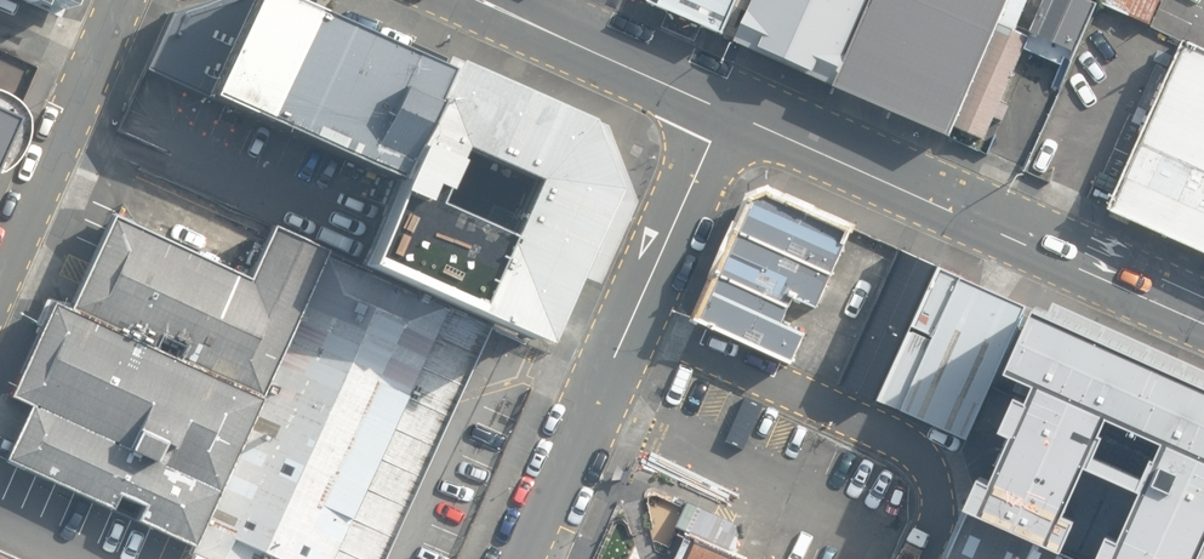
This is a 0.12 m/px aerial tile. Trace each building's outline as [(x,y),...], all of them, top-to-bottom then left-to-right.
[(62,42),(80,0),(0,0),(0,16),(62,42)] [(423,62),(287,0),(198,0),(161,11),(138,67),(377,173),(423,62)] [(719,35),(734,0),(643,0),(643,1),(719,35)] [(730,42),(827,84),(864,0),(748,0),(730,42)] [(827,84),(947,138),(952,126),(1008,0),(864,0),(827,84)] [(952,126),(981,139),(991,116),(1001,121),(1008,103),(999,99),(1021,48),(1027,35),(1014,30),(1027,0),(1008,0),(952,126)] [(1021,48),(1059,64),(1061,59),(1070,63),(1096,2),(1091,0),(1038,0),(1025,31),(1028,32),(1027,35),(1021,48)] [(1100,3),(1147,24),(1158,0),(1101,0),(1100,3)] [(1178,39),(1102,208),(1203,253),(1203,50),(1178,39)] [(444,60),(427,52),(423,62),(377,173),(342,256),(518,334),(550,262),(585,181),(556,110),(444,60)] [(585,181),(550,262),(595,282),(631,199),(602,124),(447,54),(444,60),(556,110),(585,181)] [(0,180),(11,173),(19,162),(26,149),(28,136),(25,122),(19,112),(6,102),(0,100),(0,180)] [(693,310),(793,357),(808,326),(785,315),(796,293),(818,303),(851,227),(854,227),(858,216),(771,178),(748,186),(693,310)] [(331,253),(276,226),(247,279),(116,220),(72,303),(261,394),(331,253)] [(941,263),(901,244),(838,378),(878,397),(941,263)] [(1027,302),(941,263),(878,397),(968,437),(1027,302)] [(329,265),(204,547),(227,558),(383,558),(488,335),(329,265)] [(1037,287),(1008,350),(1038,363),(1030,381),(1018,376),(1003,410),(1015,415),(994,462),(981,456),(967,488),(1065,531),(1079,501),(1067,495),(1089,446),(1144,470),(1121,520),(1110,515),(1097,545),(1129,558),(1203,558),(1203,555),(1195,551),(1203,530),(1203,361),(1037,287)] [(72,303),(57,300),(15,396),(29,405),(8,457),(195,543),(261,394),(72,303)] [(972,504),(947,558),(1101,558),(1077,549),(972,504)] [(692,538),(683,558),(742,558),(692,538)] [(0,548),(0,558),(25,558),(0,548)]
